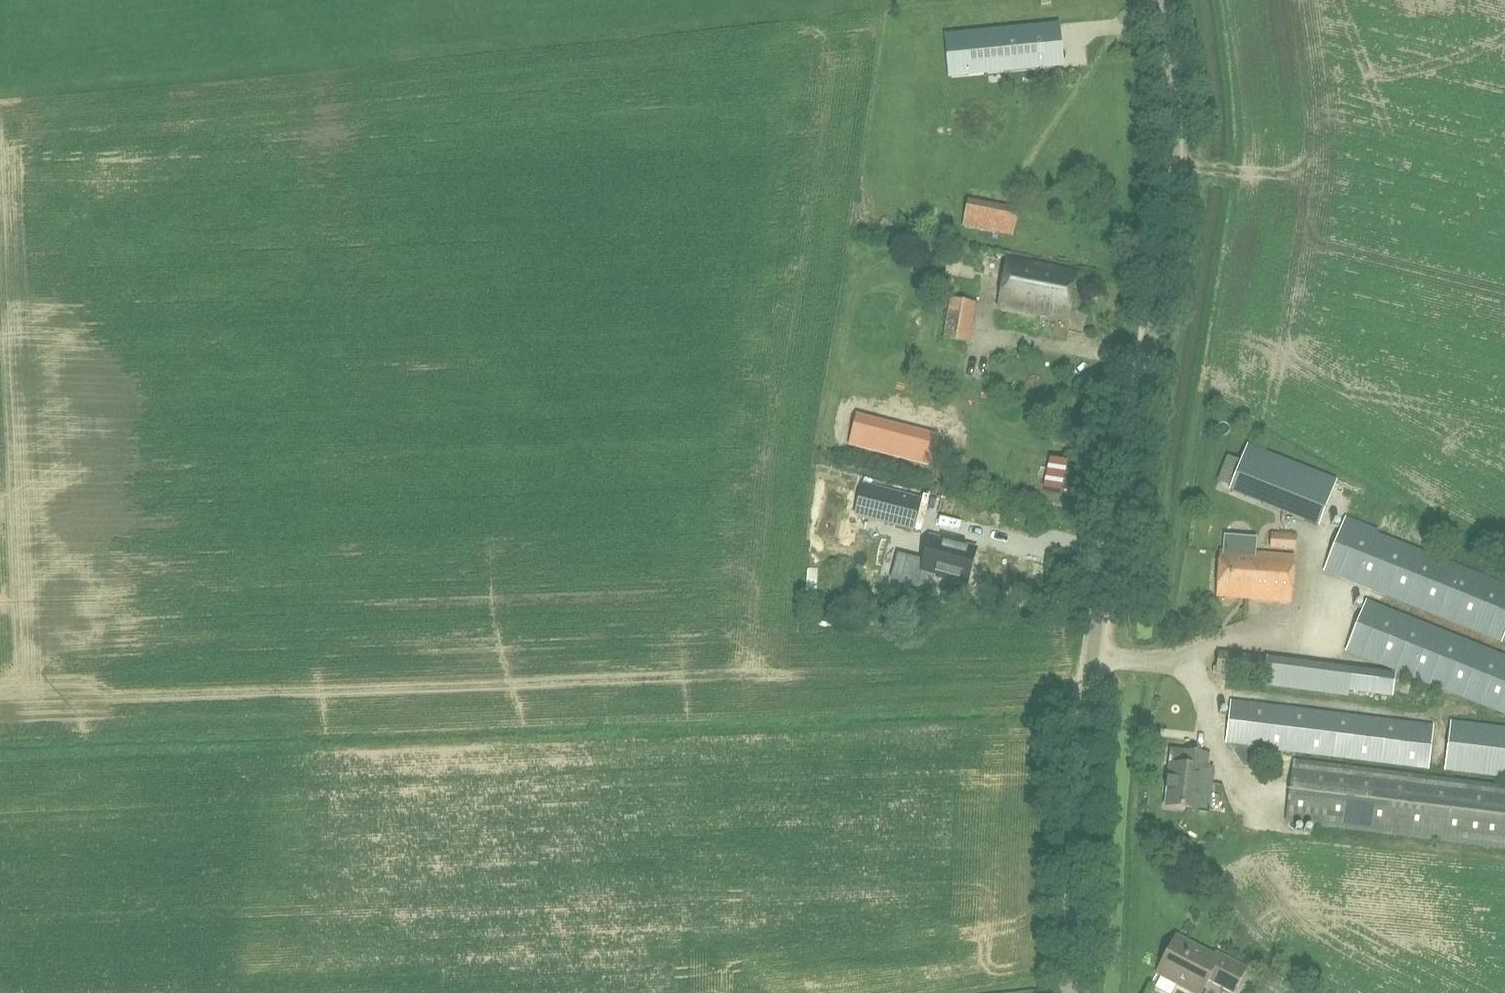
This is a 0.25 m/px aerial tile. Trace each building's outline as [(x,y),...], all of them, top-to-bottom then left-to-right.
[(1051,15),(1057,54),(1102,47),(1095,8),(1051,15)] [(1043,26),(960,34),(964,75),(988,73),(987,67),(1004,66),(1004,71),(1047,67),(1043,26)] [(995,231),(999,207),(969,201),(964,225),(995,231)] [(997,306),(1067,320),(1077,272),(1006,258),(997,306)] [(968,342),(975,302),(962,299),(949,297),(941,337),(968,342)] [(911,307),(907,320),(922,325),(926,311),(911,307)] [(1233,468),(1241,444),(1233,441),(1225,465),(1233,468)] [(1247,497),(1264,452),(1247,446),(1230,490),(1247,497)] [(1335,481),(1283,460),(1265,505),(1317,525),(1335,481)] [(920,501),(862,485),(854,515),(912,530),(920,501)] [(1015,519),(1028,521),(1030,508),(1017,506),(1015,519)] [(1275,533),(1302,537),(1304,520),(1278,517),(1275,533)] [(1342,522),(1323,568),(1502,640),(1504,632),(1504,588),(1342,522)] [(980,551),(928,538),(922,561),(913,559),(908,584),(931,589),(934,575),(971,584),(980,551)] [(1293,556),(1219,551),(1216,597),(1290,602),(1293,556)] [(1364,602),(1346,649),(1504,713),(1504,659),(1364,602)] [(1350,670),(1218,651),(1215,672),(1263,679),(1262,684),(1347,696),(1350,670)] [(1348,691),(1392,696),(1395,673),(1351,668),(1348,691)] [(1225,742),(1227,742),(1244,766),(1268,770),(1270,748),(1428,767),(1433,728),(1230,703),(1225,742)] [(1450,721),(1444,769),(1504,777),(1504,728),(1450,721)] [(1212,768),(1214,750),(1195,748),(1193,766),(1168,763),(1163,808),(1214,814),(1220,769),(1212,768)] [(1504,850),(1504,788),(1293,761),(1285,823),(1504,850)] [(1176,936),(1165,957),(1168,958),(1159,976),(1160,976),(1163,971),(1178,980),(1176,984),(1192,992),(1200,992),(1207,980),(1232,992),(1245,968),(1216,953),(1214,956),(1176,936)]
